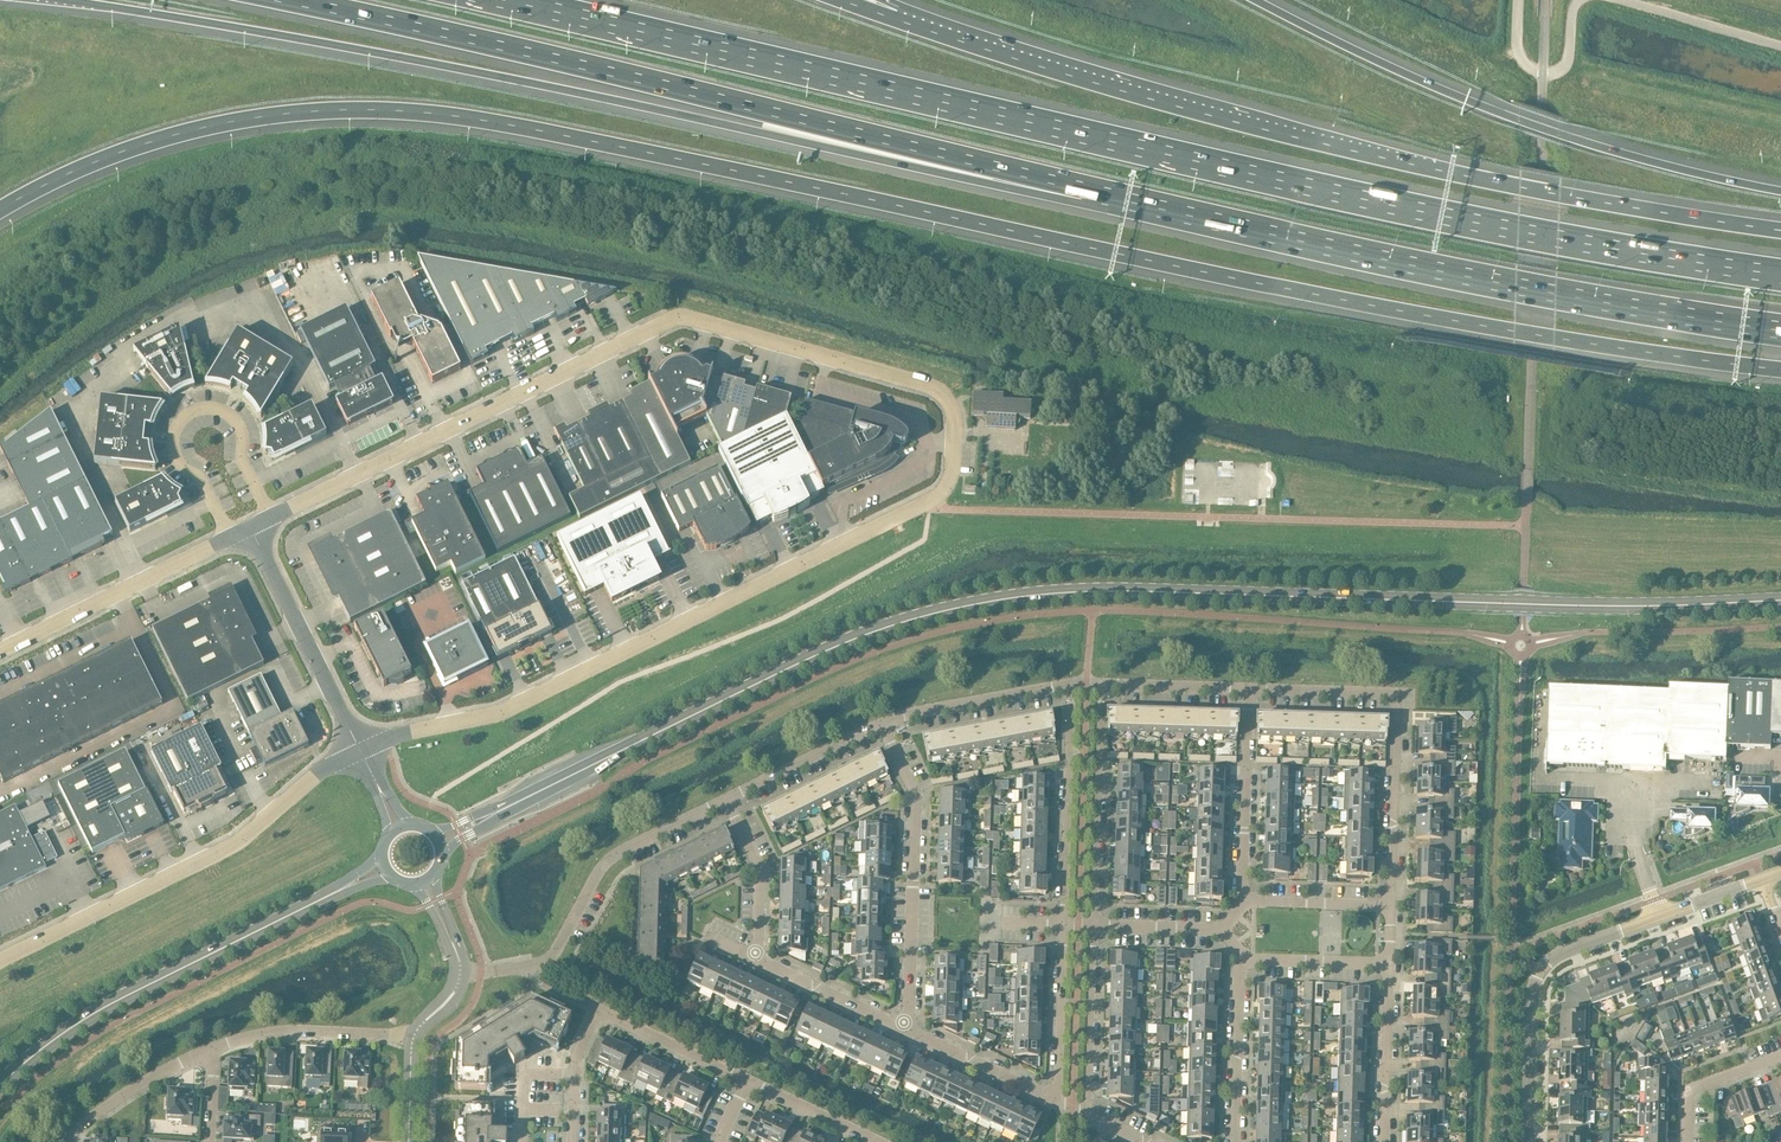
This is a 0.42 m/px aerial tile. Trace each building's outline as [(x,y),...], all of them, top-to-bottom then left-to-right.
[(500,343),(462,265),(418,258),(471,365),(474,363),(488,356),(485,351),(500,343)] [(524,338),(491,271),(462,265),(500,343),(511,338),(514,343),(522,339),(524,338)] [(543,322),(520,276),(491,271),(524,338),(526,337),(534,333),(532,328),(543,322)] [(567,317),(548,281),(520,276),(543,322),(554,317),(556,322),(564,318),(567,317)] [(260,288),(266,285),(263,279),(256,282),(260,288)] [(585,301),(578,286),(548,281),(567,317),(569,316),(577,312),(574,307),(585,301)] [(419,324),(399,284),(371,298),(391,338),(393,337),(400,351),(413,344),(432,384),(460,370),(441,330),(440,331),(439,329),(421,323),(419,324)] [(585,301),(588,307),(597,302),(616,293),(602,290),(578,286),(585,301)] [(663,301),(656,304),(660,310),(666,307),(663,301)] [(377,384),(370,369),(375,367),(346,308),(300,331),(329,390),(335,387),(342,401),(337,404),(348,425),(392,403),(382,382),(377,384)] [(156,340),(182,390),(184,389),(184,390),(189,388),(194,386),(194,385),(193,385),(193,382),(187,356),(186,354),(180,328),(156,340)] [(241,389),(265,348),(238,331),(223,356),(208,380),(206,383),(205,384),(205,385),(214,385),(222,387),(231,389),(231,388),(233,384),(241,389)] [(180,391),(182,390),(156,340),(133,351),(150,372),(151,373),(168,394),(171,397),(170,397),(171,398),(175,395),(180,392),(180,391)] [(265,348),(241,389),(248,393),(246,397),(245,398),(251,404),(256,411),(261,419),(262,418),(261,417),(263,414),(278,390),(278,389),(279,387),(293,365),(265,348)] [(697,397),(696,397),(689,382),(706,373),(705,372),(703,370),(702,368),(699,366),(696,364),(694,363),(692,362),(690,361),(688,361),(686,361),(684,360),(682,360),(679,361),(676,361),(673,362),(671,362),(669,364),(667,365),(665,366),(663,368),(661,370),(659,372),(659,373),(657,375),(656,377),(655,379),(655,382),(651,384),(675,432),(706,416),(698,401),(699,401),(697,397)] [(702,408),(712,371),(711,375),(706,373),(689,382),(696,397),(697,397),(699,401),(698,401),(706,416),(702,408)] [(718,439),(734,381),(723,378),(722,383),(710,379),(713,372),(712,371),(702,408),(706,416),(718,439)] [(677,438),(678,438),(675,432),(651,384),(649,380),(648,381),(649,384),(629,394),(632,398),(621,404),(658,480),(690,464),(677,438)] [(756,393),(755,393),(744,389),(745,384),(734,381),(718,439),(722,449),(742,439),(756,393)] [(756,432),(786,417),(791,398),(757,388),(755,393),(756,393),(742,439),(756,432)] [(1030,419),(1031,403),(1002,402),(1003,395),(973,393),(972,416),(983,417),(984,418),(986,420),(986,429),(1015,430),(1016,419),(1030,419)] [(97,431),(145,436),(146,427),(150,428),(151,429),(154,420),(158,413),(163,405),(162,405),(161,406),(158,405),(130,402),(118,401),(101,399),(97,431)] [(795,435),(822,489),(825,488),(827,492),(880,469),(886,466),(891,462),(895,457),(898,451),(900,446),(901,446),(904,446),(907,444),(908,440),(907,437),(904,435),(901,432),(897,429),(892,426),(888,425),(884,423),(880,422),(877,422),(877,421),(877,422),(871,420),(868,419),(804,401),(795,435)] [(579,519),(658,480),(621,404),(609,409),(607,405),(587,415),(589,419),(578,425),(605,478),(583,489),(584,490),(569,498),(579,519)] [(326,435),(312,406),(293,415),(281,421),(268,428),(266,429),(266,428),(264,429),(266,437),(266,446),(265,455),(266,455),(266,454),(272,455),(274,460),(284,455),(285,456),(301,448),(300,448),(326,435)] [(65,439),(51,411),(6,446),(5,443),(0,445),(0,449),(9,466),(65,439)] [(822,489),(795,435),(792,446),(791,446),(786,417),(756,432),(786,492),(764,503),(772,519),(774,523),(777,522),(782,520),(788,518),(790,517),(795,515),(797,514),(797,513),(802,510),(807,507),(809,505),(808,501),(824,493),(822,489)] [(554,431),(583,489),(605,478),(578,425),(567,430),(565,426),(554,431)] [(144,445),(145,436),(97,431),(94,463),(120,466),(123,466),(151,469),(155,469),(155,471),(156,470),(153,462),(150,454),(149,445),(148,445),(144,445)] [(756,527),(772,519),(764,503),(786,492),(756,432),(742,439),(722,449),(718,451),(756,527)] [(19,488),(75,460),(65,439),(9,466),(19,488)] [(497,460),(534,535),(570,517),(542,459),(543,459),(543,458),(527,466),(519,450),(512,453),(509,453),(505,455),(503,458),(497,460)] [(30,509),(43,502),(64,492),(86,481),(75,460),(19,488),(30,508),(30,509)] [(498,553),(534,535),(497,460),(492,463),(488,463),(485,465),(483,468),(476,471),(484,487),(468,495),(468,496),(470,495),(498,553)] [(749,529),(718,468),(661,496),(679,531),(678,531),(679,532),(693,525),(705,551),(711,550),(716,549),(719,548),(723,547),(726,545),(729,544),(733,542),(736,540),(739,538),(741,537),(745,533),(749,529)] [(168,486),(162,479),(161,480),(162,480),(159,482),(159,481),(146,488),(134,494),(115,503),(130,533),(156,520),(172,512),(171,511),(181,506),(178,501),(181,496),(182,497),(183,496),(175,491),(168,486)] [(112,534),(86,482),(86,481),(64,492),(93,551),(102,546),(101,545),(104,544),(102,540),(112,534)] [(485,559),(448,484),(436,490),(433,490),(430,490),(428,488),(427,489),(429,490),(430,491),(429,495),(426,495),(424,496),(416,499),(424,516),(411,522),(436,572),(451,564),(456,574),(485,559)] [(72,561),(93,551),(64,492),(43,502),(72,561)] [(668,554),(640,496),(557,537),(586,595),(584,595),(585,596),(604,586),(612,602),(659,579),(651,563),(670,554),(670,553),(668,554)] [(51,572),(72,561),(43,502),(30,509),(30,508),(21,512),(51,572)] [(30,582),(51,572),(21,512),(0,523),(30,582)] [(350,622),(426,585),(390,512),(374,520),(323,545),(312,551),(311,549),(310,549),(314,559),(315,559),(335,598),(337,596),(350,622)] [(30,582),(0,523),(0,577),(5,587),(2,588),(5,594),(8,593),(30,582)] [(531,642),(551,632),(539,607),(515,558),(461,584),(485,632),(485,633),(486,633),(498,658),(518,649),(532,642),(531,642)] [(188,702),(189,702),(264,665),(251,639),(254,638),(235,599),(236,598),(231,588),(229,589),(230,591),(219,597),(219,596),(168,622),(152,630),(188,702)] [(402,678),(412,673),(382,614),(354,628),(378,677),(380,676),(382,679),(385,682),(389,684),(395,681),(397,685),(399,684),(402,683),(404,682),(402,679),(402,678)] [(444,685),(485,665),(468,629),(427,650),(439,675),(444,685)] [(111,650),(143,714),(163,704),(131,640),(111,650)] [(123,724),(143,714),(111,650),(91,660),(123,724)] [(103,734),(123,724),(91,660),(71,670),(103,734)] [(83,744),(103,734),(71,670),(51,680),(83,744)] [(282,718),(279,713),(261,676),(228,692),(257,750),(251,753),(250,753),(256,765),(257,765),(263,762),(265,767),(309,746),(293,713),(282,718)] [(63,754),(83,744),(51,680),(31,690),(63,754)] [(1771,736),(1773,684),(1729,682),(1729,689),(1727,747),(1771,749),(1771,736)] [(1773,684),(1771,736),(1780,737),(1780,684),(1773,684)] [(1727,747),(1729,689),(1669,686),(1669,693),(1549,688),(1547,752),(1545,752),(1544,767),(1564,768),(1564,767),(1666,771),(1667,758),(1726,760),(1727,747)] [(43,763),(63,754),(31,690),(11,700),(43,763)] [(43,763),(11,700),(0,705),(0,727),(23,773),(43,763)] [(1133,735),(1134,712),(1108,712),(1107,734),(1133,735)] [(1159,735),(1160,713),(1134,712),(1133,735),(1159,735)] [(1185,736),(1185,714),(1160,713),(1159,735),(1185,736)] [(1210,737),(1211,715),(1185,714),(1185,736),(1210,737)] [(1211,715),(1210,737),(1236,738),(1237,717),(1237,716),(1211,715)] [(1055,737),(1053,726),(1051,716),(1025,720),(1029,742),(1055,737)] [(1283,739),(1283,717),(1257,716),(1257,717),(1257,739),(1283,739)] [(1308,740),(1309,718),(1283,717),(1283,739),(1308,740)] [(1334,741),(1335,719),(1309,718),(1308,740),(1334,741)] [(1360,742),(1360,720),(1335,719),(1334,741),(1360,742)] [(1419,726),(1419,740),(1443,741),(1449,741),(1449,733),(1455,733),(1455,726),(1456,719),(1436,719),(1436,726),(1431,726),(1419,726)] [(1025,720),(1000,725),(1004,747),(1029,742),(1025,720)] [(1360,720),(1360,742),(1386,743),(1386,721),(1387,721),(1360,720)] [(974,730),(978,751),(1004,747),(1000,725),(974,730)] [(222,768),(201,727),(201,726),(151,751),(171,793),(173,792),(184,814),(198,807),(199,808),(199,809),(202,808),(205,807),(209,805),(211,803),(213,802),(213,801),(212,800),(226,793),(216,771),(222,768)] [(23,773),(0,727),(0,777),(3,783),(23,773)] [(949,734),(953,756),(978,751),(974,730),(949,734)] [(923,740),(924,740),(927,761),(953,756),(949,734),(923,739),(923,740)] [(1443,748),(1443,741),(1419,740),(1418,754),(1435,754),(1435,762),(1454,762),(1455,748),(1443,748)] [(145,792),(126,751),(58,785),(92,854),(105,847),(125,837),(126,839),(130,840),(144,834),(145,832),(153,828),(154,828),(160,826),(161,821),(146,791),(145,792)] [(878,755),(855,767),(864,786),(888,775),(878,755)] [(1454,776),(1454,762),(1435,762),(1435,769),(1418,768),(1417,782),(1442,783),(1442,776),(1454,776)] [(855,767),(832,778),(841,798),(864,786),(855,767)] [(1118,781),(1141,782),(1141,769),(1119,768),(1118,781)] [(1018,791),(1047,792),(1047,778),(1041,778),(1041,770),(1043,770),(1043,769),(1022,773),(1021,790),(1018,790),(1018,791)] [(1197,784),(1223,784),(1223,771),(1198,770),(1197,784)] [(1268,783),(1295,784),(1295,771),(1268,770),(1268,783)] [(1344,786),(1372,787),(1372,774),(1344,773),(1344,786)] [(1734,773),(1726,773),(1725,790),(1733,790),(1734,773)] [(1769,800),(1769,791),(1761,791),(1762,778),(1735,777),(1735,791),(1738,791),(1737,798),(1737,799),(1737,806),(1734,806),(1734,807),(1735,807),(1734,815),(1734,816),(1737,816),(1740,816),(1743,815),(1746,813),(1748,812),(1750,810),(1751,807),(1768,808),(1768,800),(1769,800)] [(832,778),(820,784),(809,789),(818,809),(841,798),(832,778)] [(1140,795),(1141,782),(1118,781),(1118,794),(1140,795)] [(941,805),(963,806),(963,793),(970,794),(971,783),(971,782),(945,787),(945,788),(946,787),(946,792),(941,792),(941,805)] [(1442,791),(1442,783),(1417,782),(1417,796),(1434,797),(1434,804),(1453,805),(1453,791),(1442,791)] [(1294,797),(1295,784),(1268,783),(1267,796),(1294,797)] [(1222,797),(1223,784),(1197,784),(1197,796),(1222,797)] [(1372,800),(1372,787),(1344,786),(1343,799),(1372,800)] [(809,789),(797,795),(786,801),(795,820),(818,809),(809,789)] [(1046,805),(1047,792),(1018,791),(1018,804),(1046,805)] [(896,792),(890,796),(893,801),(899,797),(896,792)] [(1140,807),(1140,795),(1118,794),(1117,807),(1140,807)] [(893,801),(890,796),(884,799),(887,804),(893,801)] [(1222,810),(1222,797),(1197,796),(1197,809),(1222,810)] [(1294,810),(1294,797),(1267,796),(1267,809),(1294,810)] [(887,804),(884,799),(878,802),(880,807),(887,804)] [(1371,812),(1372,800),(1343,799),(1343,811),(1371,812)] [(786,801),(774,806),(762,812),(772,832),(795,820),(786,801)] [(1705,832),(1705,829),(1714,830),(1715,802),(1689,801),(1689,811),(1671,811),(1671,820),(1679,820),(1678,839),(1684,839),(1691,838),(1699,836),(1705,832)] [(869,812),(875,809),(873,804),(867,807),(869,812)] [(1046,817),(1046,805),(1018,804),(1021,804),(1021,817),(1046,817)] [(1452,819),(1453,805),(1434,804),(1433,812),(1416,811),(1416,825),(1441,826),(1441,818),(1452,819)] [(962,819),(963,806),(941,805),(940,818),(962,819)] [(1597,822),(1598,806),(1556,805),(1555,821),(1560,821),(1559,846),(1564,846),(1563,858),(1561,858),(1561,859),(1561,868),(1560,868),(1560,869),(1564,869),(1568,868),(1572,867),(1575,866),(1579,864),(1582,862),(1582,860),(1591,860),(1591,846),(1588,846),(1588,839),(1592,839),(1592,822),(1597,822)] [(46,868),(15,806),(0,813),(0,891),(46,868)] [(869,812),(867,807),(861,810),(863,815),(869,812)] [(1139,820),(1140,807),(1117,807),(1117,820),(1139,820)] [(1221,823),(1222,810),(1197,809),(1196,822),(1221,823)] [(1293,823),(1294,810),(1267,809),(1266,822),(1293,823)] [(863,815),(861,810),(854,813),(857,818),(863,815)] [(1371,825),(1371,812),(1343,811),(1343,812),(1346,812),(1346,824),(1371,825)] [(1045,830),(1046,817),(1021,817),(1020,829),(1045,830)] [(848,823),(846,818),(840,821),(842,826),(848,823)] [(962,832),(962,819),(940,818),(940,831),(962,832)] [(1139,833),(1139,820),(1117,820),(1117,832),(1139,833)] [(842,826),(840,821),(833,824),(836,829),(842,826)] [(861,842),(889,842),(890,829),(878,829),(878,822),(865,821),(865,841),(861,841),(861,842)] [(1221,836),(1221,823),(1196,822),(1196,835),(1221,836)] [(1293,836),(1293,823),(1266,822),(1266,835),(1293,836)] [(833,824),(827,827),(830,832),(836,829),(833,824)] [(1370,838),(1371,825),(1346,824),(1348,825),(1348,837),(1345,837),(1370,838)] [(1440,833),(1441,826),(1416,825),(1416,839),(1435,840),(1435,847),(1454,847),(1454,834),(1440,833)] [(819,837),(825,834),(823,829),(817,832),(819,837)] [(1045,843),(1045,830),(1020,829),(1020,842),(1045,843)] [(1531,829),(1531,839),(1539,839),(1539,830),(1531,829)] [(724,831),(712,837),(701,843),(710,862),(734,851),(724,831)] [(962,844),(962,832),(940,831),(939,844),(962,844)] [(819,837),(817,832),(810,835),(813,840),(819,837)] [(1139,833),(1117,832),(1116,845),(1145,846),(1145,833),(1139,833)] [(810,835),(804,838),(807,843),(813,840),(810,835)] [(1221,848),(1221,836),(1196,835),(1195,848),(1221,848)] [(1293,836),(1266,835),(1266,847),(1293,848),(1293,847),(1288,847),(1288,836),(1293,836)] [(1370,851),(1370,838),(1345,837),(1345,850),(1370,851)] [(796,849),(802,846),(799,841),(793,844),(796,849)] [(889,855),(889,842),(861,842),(860,854),(889,855)] [(1044,856),(1045,843),(1020,842),(1019,855),(1044,856)] [(710,862),(701,843),(678,854),(688,874),(710,862)] [(961,857),(962,844),(939,844),(939,856),(961,857)] [(1145,846),(1116,845),(1116,858),(1138,859),(1139,846),(1145,846)] [(781,850),(783,855),(789,852),(787,847),(781,850)] [(1292,861),(1293,848),(1266,847),(1265,860),(1263,860),(1292,861)] [(1453,861),(1454,847),(1435,847),(1434,854),(1417,854),(1417,868),(1442,868),(1442,861),(1453,861)] [(1220,861),(1221,848),(1195,848),(1198,848),(1198,860),(1195,860),(1220,861)] [(1370,863),(1370,851),(1345,850),(1344,863),(1372,864),(1372,863),(1370,863)] [(688,874),(678,854),(655,865),(665,885),(688,874)] [(782,861),(782,875),(804,875),(810,875),(811,854),(793,854),(782,859),(782,861)] [(888,868),(889,855),(860,854),(860,855),(867,855),(866,867),(888,868)] [(1044,868),(1044,856),(1019,855),(1019,868),(1044,868)] [(961,858),(961,857),(939,856),(938,869),(967,870),(967,858),(961,858)] [(1138,859),(1116,858),(1115,871),(1138,871),(1138,870),(1144,870),(1144,859),(1138,859)] [(1220,874),(1220,861),(1195,860),(1194,873),(1220,874)] [(1292,861),(1263,860),(1263,873),(1274,874),(1274,877),(1287,878),(1287,874),(1290,874),(1290,861),(1292,861)] [(1371,877),(1372,864),(1344,863),(1347,863),(1347,880),(1360,880),(1360,876),(1371,877)] [(646,887),(663,888),(663,886),(665,885),(655,865),(641,872),(641,883),(640,887),(646,887)] [(1315,882),(1315,865),(1308,865),(1307,882),(1315,882)] [(1326,883),(1327,866),(1319,865),(1319,882),(1326,883)] [(888,881),(888,868),(866,867),(866,880),(859,880),(888,881)] [(739,877),(745,873),(743,868),(736,872),(739,877)] [(1044,881),(1044,868),(1019,868),(1022,868),(1021,880),(1019,880),(1018,880),(1046,881),(1044,881)] [(1442,876),(1442,868),(1417,868),(1417,882),(1433,882),(1433,890),(1452,890),(1453,876),(1442,876)] [(967,870),(938,869),(938,882),(960,883),(961,870),(967,870)] [(980,888),(988,888),(988,871),(980,871),(980,888)] [(1137,884),(1138,871),(1115,871),(1115,883),(1113,883),(1140,884),(1137,884)] [(739,877),(736,872),(730,875),(733,880),(739,877)] [(1219,886),(1220,874),(1194,873),(1194,886),(1221,887),(1219,886)] [(730,875),(724,878),(726,883),(733,880),(730,875)] [(804,888),(804,875),(782,875),(781,887),(804,888)] [(888,881),(859,880),(858,893),(881,893),(881,881),(888,881)] [(1045,895),(1046,881),(1018,880),(1018,894),(1021,894),(1021,897),(1034,898),(1034,894),(1045,895)] [(717,887),(715,882),(709,885),(711,890),(717,887)] [(999,900),(999,883),(991,883),(991,900),(999,900)] [(1140,898),(1140,884),(1113,883),(1112,897),(1124,897),(1124,901),(1137,901),(1137,897),(1140,898)] [(1221,900),(1221,887),(1194,886),(1194,899),(1196,899),(1196,903),(1209,903),(1210,900),(1221,900)] [(646,887),(640,887),(640,913),(662,913),(662,889),(663,888),(646,887)] [(803,901),(804,888),(781,887),(781,900),(803,901)] [(1165,906),(1165,888),(1157,888),(1157,905),(1165,906)] [(1176,906),(1177,889),(1169,889),(1168,906),(1176,906)] [(1452,904),(1452,890),(1433,890),(1433,897),(1416,896),(1416,910),(1440,911),(1441,904),(1452,904)] [(699,896),(696,892),(690,895),(693,900),(699,896)] [(880,906),(881,893),(858,893),(858,905),(880,906)] [(803,914),(803,901),(781,900),(780,913),(803,914)] [(880,919),(880,906),(858,905),(857,918),(880,919)] [(1440,918),(1440,911),(1416,910),(1415,924),(1432,925),(1432,933),(1451,933),(1452,919),(1440,918)] [(662,913),(640,913),(639,938),(661,939),(662,913)] [(802,926),(803,914),(780,913),(780,926),(802,926)] [(1737,934),(1758,927),(1754,916),(1733,923),(1737,934)] [(879,932),(880,919),(857,918),(857,931),(879,932)] [(802,939),(802,926),(780,926),(780,938),(802,939)] [(1741,945),(1762,938),(1758,927),(1737,934),(1741,945)] [(879,945),(879,932),(857,931),(857,944),(879,945)] [(661,939),(639,938),(638,965),(639,965),(660,965),(661,939)] [(807,939),(802,939),(780,938),(779,952),(791,952),(791,954),(789,954),(804,962),(805,961),(803,960),(804,952),(806,952),(807,939)] [(1680,943),(1691,972),(1690,969),(1702,964),(1703,968),(1711,965),(1705,949),(1702,939),(1695,942),(1693,938),(1680,943)] [(1744,956),(1765,948),(1762,938),(1741,945),(1744,956)] [(1450,955),(1451,941),(1432,940),(1431,948),(1415,948),(1414,961),(1444,962),(1445,955),(1450,955)] [(1691,972),(1680,943),(1667,947),(1669,951),(1662,954),(1672,979),(1679,977),(1677,973),(1690,969),(1691,972)] [(879,957),(879,945),(857,944),(851,944),(850,956),(886,958),(886,957),(879,957)] [(997,962),(997,945),(989,945),(989,962),(997,962)] [(1748,967),(1769,959),(1765,948),(1744,956),(1748,967)] [(1016,966),(1043,967),(1044,954),(1032,953),(1032,950),(1019,949),(1019,953),(1016,953),(1016,966)] [(1163,950),(1158,950),(1155,950),(1155,967),(1163,967),(1163,950)] [(1174,968),(1175,951),(1167,950),(1166,967),(1174,968)] [(1672,979),(1662,954),(1656,956),(1654,952),(1641,957),(1652,986),(1651,983),(1663,979),(1665,982),(1672,979)] [(1110,969),(1137,970),(1138,957),(1135,956),(1135,953),(1122,953),(1122,956),(1111,956),(1110,969)] [(1195,955),(1194,958),(1194,972),(1219,972),(1219,959),(1208,959),(1208,955),(1195,955)] [(850,956),(850,957),(857,957),(857,969),(863,970),(885,970),(886,958),(879,957),(875,957),(850,956)] [(985,973),(986,956),(978,956),(977,973),(985,973)] [(701,988),(712,963),(700,957),(699,959),(694,968),(688,982),(701,988)] [(695,957),(690,966),(694,968),(699,959),(695,957)] [(1652,986),(1641,957),(1628,962),(1630,966),(1624,968),(1633,993),(1640,991),(1639,988),(1651,983),(1652,986)] [(935,972),(963,973),(958,973),(958,960),(936,959),(935,972)] [(1752,977),(1773,970),(1769,959),(1748,967),(1752,977)] [(837,969),(840,964),(831,960),(828,965),(837,969)] [(1444,963),(1444,962),(1414,961),(1414,975),(1430,976),(1430,983),(1449,984),(1450,970),(1439,970),(1439,962),(1444,963)] [(713,994),(724,969),(712,963),(701,988),(713,994)] [(821,972),(823,967),(814,963),(812,968),(821,972)] [(1043,967),(1016,966),(1016,967),(1019,967),(1018,979),(1015,979),(1041,980),(1041,967),(1043,967)] [(1633,993),(1624,968),(1617,970),(1616,966),(1603,971),(1613,1000),(1614,1000),(1612,997),(1625,993),(1626,996),(1633,993)] [(725,1000),(737,975),(724,969),(713,994),(725,1000)] [(833,978),(835,973),(826,969),(824,974),(833,978)] [(1137,983),(1137,970),(1110,969),(1112,969),(1112,982),(1137,983)] [(885,984),(885,970),(863,970),(862,983),(864,983),(864,985),(862,984),(862,985),(874,991),(875,990),(873,990),(873,983),(885,984)] [(1756,988),(1777,980),(1773,970),(1752,977),(1756,988)] [(1613,1000),(1603,971),(1590,976),(1591,980),(1567,989),(1593,1008),(1590,1006),(1591,1005),(1612,997),(1613,1000)] [(963,986),(963,973),(935,972),(935,985),(963,986)] [(1194,984),(1191,984),(1216,985),(1216,973),(1219,973),(1219,972),(1194,972),(1194,984)] [(737,1005),(749,981),(737,975),(725,1000),(737,1005)] [(1040,992),(1041,980),(1015,979),(1015,992),(1040,992)] [(1780,991),(1777,980),(1756,988),(1751,990),(1754,1001),(1760,999),(1780,991)] [(749,1011),(761,986),(749,981),(737,1005),(749,1011)] [(1137,995),(1137,983),(1112,982),(1111,995),(1137,995)] [(1311,1000),(1312,983),(1304,983),(1303,1000),(1311,1000)] [(1323,983),(1322,983),(1315,983),(1315,1000),(1323,1000),(1323,983)] [(1449,998),(1449,984),(1430,983),(1430,991),(1413,990),(1413,1004),(1437,1005),(1438,997),(1449,998)] [(1190,997),(1189,997),(1216,998),(1216,985),(1191,984),(1190,997)] [(962,999),(963,986),(935,985),(935,998),(962,999)] [(1259,1002),(1283,1002),(1284,986),(1271,985),(1271,989),(1259,988),(1259,1002)] [(762,1017),(773,992),(761,986),(749,1011),(762,1017)] [(1340,1004),(1367,1005),(1368,992),(1356,992),(1356,988),(1343,988),(1343,991),(1340,991),(1340,1004)] [(1593,1008),(1567,989),(1566,1015),(1562,1014),(1561,1028),(1593,1029),(1589,1029),(1590,1006),(1593,1008)] [(1780,1003),(1780,991),(1760,999),(1764,1009),(1780,1003)] [(774,1023),(786,998),(773,992),(762,1017),(774,1023)] [(1040,1005),(1040,992),(1015,992),(1015,1004),(1040,1005)] [(1136,1008),(1137,995),(1111,995),(1111,1007),(1136,1008)] [(1188,1010),(1193,1010),(1215,1011),(1216,998),(1189,997),(1188,1010)] [(786,998),(774,1023),(787,1029),(798,1004),(786,998)] [(962,1011),(962,999),(935,998),(934,1011),(962,1011)] [(566,1029),(571,1018),(564,1014),(565,1011),(554,1006),(550,1004),(549,1007),(531,999),(456,1045),(455,1065),(452,1065),(451,1081),(455,1081),(455,1089),(487,1090),(488,1063),(506,1052),(514,1065),(527,1057),(525,1053),(530,1050),(526,1044),(524,1041),(533,1035),(557,1047),(563,1036),(564,1037),(568,1029),(566,1029)] [(1286,1003),(1283,1002),(1259,1002),(1261,1002),(1260,1015),(1286,1015),(1286,1003)] [(1762,1022),(1780,1016),(1780,1003),(1764,1009),(1758,1011),(1762,1022)] [(1039,1018),(1040,1005),(1015,1004),(1014,1017),(1039,1018)] [(1367,1005),(1340,1004),(1339,1017),(1365,1018),(1365,1005),(1367,1005)] [(1437,1012),(1437,1005),(1413,1004),(1412,1018),(1429,1019),(1429,1026),(1448,1026),(1449,1013),(1437,1012)] [(1136,1021),(1136,1008),(1111,1007),(1111,1020),(1136,1021)] [(809,1039),(821,1014),(808,1008),(797,1033),(809,1039)] [(1193,1010),(1192,1023),(1215,1024),(1215,1011),(1193,1010)] [(962,1012),(962,1011),(934,1011),(934,1024),(945,1024),(945,1027),(944,1026),(943,1026),(956,1032),(956,1031),(954,1031),(955,1024),(956,1025),(957,1012),(962,1012)] [(821,1045),(833,1020),(821,1014),(809,1039),(821,1045)] [(1285,1028),(1286,1015),(1260,1015),(1260,1027),(1285,1028)] [(1039,1031),(1039,1018),(1014,1017),(1014,1030),(1039,1031)] [(1364,1031),(1365,1018),(1339,1017),(1339,1030),(1364,1031)] [(1718,1021),(1725,1042),(1736,1038),(1729,1017),(1718,1021)] [(834,1051),(845,1026),(833,1020),(821,1045),(834,1051)] [(1135,1034),(1136,1021),(1111,1020),(1110,1033),(1135,1034)] [(1715,1046),(1725,1042),(1718,1021),(1707,1025),(1715,1046)] [(1215,1024),(1192,1023),(1188,1023),(1187,1035),(1214,1036),(1215,1024)] [(1704,1050),(1715,1046),(1707,1025),(1696,1029),(1704,1050)] [(846,1056),(858,1032),(845,1026),(834,1051),(846,1056)] [(1409,1033),(1409,1047),(1421,1047),(1436,1047),(1440,1048),(1440,1040),(1448,1040),(1448,1026),(1429,1026),(1429,1033),(1426,1033),(1409,1033)] [(1285,1028),(1260,1027),(1260,1040),(1282,1041),(1282,1028),(1285,1028)] [(1593,1029),(1561,1028),(1561,1042),(1565,1042),(1565,1049),(1592,1050),(1592,1042),(1589,1042),(1589,1029),(1593,1029)] [(1693,1054),(1704,1050),(1696,1029),(1686,1033),(1693,1054)] [(1039,1044),(1039,1031),(1014,1030),(1013,1043),(1039,1044)] [(1364,1043),(1364,1031),(1339,1030),(1339,1043),(1364,1043)] [(1672,1030),(1662,1034),(1665,1041),(1664,1041),(1672,1062),(1683,1058),(1675,1037),(1674,1037),(1672,1030)] [(858,1062),(870,1037),(858,1032),(846,1056),(858,1062)] [(1641,1032),(1637,1039),(1644,1042),(1647,1035),(1641,1032)] [(993,1042),(996,1038),(987,1033),(984,1038),(993,1042)] [(1135,1047),(1135,1034),(1110,1033),(1110,1046),(1135,1047)] [(1683,1058),(1693,1054),(1686,1033),(1675,1037),(1683,1058)] [(1187,1048),(1189,1048),(1214,1049),(1214,1036),(1187,1035),(1187,1048)] [(977,1045),(979,1041),(970,1036),(968,1041),(977,1045)] [(870,1068),(882,1043),(870,1037),(858,1062),(870,1068)] [(608,1067),(619,1044),(613,1041),(612,1042),(606,1039),(605,1041),(598,1038),(586,1063),(595,1067),(597,1062),(608,1067)] [(1282,1054),(1282,1041),(1260,1040),(1259,1053),(1282,1054)] [(989,1051),(991,1046),(982,1042),(980,1047),(989,1051)] [(883,1074),(894,1049),(882,1043),(870,1068),(883,1074)] [(1039,1044),(1013,1043),(1009,1043),(1009,1047),(1013,1047),(1013,1056),(1017,1056),(1017,1058),(1015,1058),(1036,1068),(1036,1067),(1036,1057),(1038,1057),(1039,1044)] [(1363,1056),(1364,1043),(1339,1043),(1338,1055),(1363,1056)] [(625,1082),(637,1056),(630,1053),(631,1051),(626,1048),(626,1047),(619,1044),(608,1067),(620,1073),(617,1078),(625,1082)] [(1135,1059),(1135,1047),(1110,1046),(1109,1059),(1135,1059)] [(1436,1055),(1436,1047),(1409,1047),(1409,1061),(1425,1061),(1425,1068),(1444,1069),(1445,1055),(1436,1055)] [(1214,1062),(1214,1049),(1189,1048),(1188,1061),(1214,1062)] [(894,1049),(883,1074),(895,1080),(907,1055),(894,1049)] [(1592,1057),(1592,1050),(1565,1049),(1565,1056),(1561,1056),(1560,1070),(1588,1070),(1588,1068),(1592,1068),(1588,1068),(1589,1057),(1592,1057)] [(318,1051),(318,1050),(317,1050),(317,1051),(307,1050),(307,1059),(305,1059),(304,1067),(306,1067),(305,1080),(320,1081),(319,1087),(329,1087),(331,1052),(330,1056),(322,1055),(322,1051),(318,1051)] [(280,1052),(280,1051),(279,1051),(279,1052),(269,1051),(269,1060),(267,1060),(266,1068),(268,1068),(267,1087),(291,1088),(293,1053),(292,1057),(284,1056),(284,1052),(280,1052)] [(356,1053),(356,1051),(355,1051),(355,1053),(345,1052),(344,1061),(342,1061),(342,1069),(344,1069),(343,1082),(358,1083),(357,1088),(367,1089),(369,1053),(368,1057),(360,1057),(360,1053),(356,1053)] [(1281,1066),(1282,1054),(1259,1053),(1259,1066),(1281,1066)] [(1363,1069),(1363,1056),(1338,1055),(1338,1068),(1363,1069)] [(647,1086),(658,1062),(651,1059),(651,1060),(645,1057),(644,1059),(637,1056),(625,1082),(633,1086),(636,1080),(647,1086)] [(918,1090),(929,1065),(917,1059),(905,1084),(906,1085),(918,1090)] [(1134,1072),(1135,1059),(1109,1059),(1109,1071),(1134,1072)] [(1622,1059),(1618,1066),(1624,1070),(1629,1064),(1622,1059)] [(1641,1062),(1640,1081),(1668,1082),(1668,1070),(1666,1070),(1666,1065),(1661,1060),(1658,1060),(1658,1062),(1641,1062)] [(242,1062),(242,1061),(241,1061),(241,1062),(231,1062),(230,1070),(228,1070),(228,1078),(230,1078),(229,1091),(243,1092),(243,1098),(253,1098),(255,1063),(254,1063),(254,1067),(245,1066),(246,1062),(242,1062)] [(1188,1074),(1191,1074),(1213,1075),(1214,1062),(1188,1061),(1188,1074)] [(664,1100),(676,1075),(669,1071),(670,1069),(664,1067),(665,1065),(658,1062),(647,1086),(658,1091),(656,1096),(664,1100)] [(930,1096),(942,1071),(929,1065),(918,1090),(930,1096)] [(1281,1079),(1281,1066),(1259,1066),(1258,1078),(1281,1079)] [(1363,1082),(1363,1069),(1338,1068),(1337,1081),(1363,1082)] [(1444,1083),(1444,1069),(1425,1068),(1425,1076),(1408,1075),(1408,1089),(1432,1090),(1433,1083),(1444,1083)] [(1588,1083),(1588,1070),(1560,1070),(1560,1083),(1564,1084),(1564,1090),(1591,1091),(1591,1084),(1588,1083)] [(942,1102),(954,1077),(942,1071),(930,1096),(942,1102)] [(1134,1085),(1134,1072),(1109,1071),(1109,1084),(1134,1085)] [(1191,1074),(1188,1074),(1188,1087),(1213,1087),(1213,1075),(1191,1074)] [(686,1104),(697,1080),(690,1077),(689,1078),(683,1076),(682,1078),(676,1075),(664,1100),(672,1104),(674,1098),(686,1104)] [(954,1107),(966,1083),(954,1077),(942,1102),(954,1107)] [(1281,1080),(1281,1079),(1258,1078),(1258,1091),(1280,1092),(1280,1091),(1285,1092),(1286,1080),(1281,1080)] [(697,1080),(686,1104),(697,1109),(694,1114),(703,1118),(715,1093),(707,1089),(708,1087),(703,1085),(703,1083),(697,1080)] [(1772,1084),(1773,1086),(1766,1088),(1765,1085),(1776,1115),(1780,1113),(1780,1080),(1772,1084)] [(1362,1094),(1363,1082),(1337,1081),(1337,1094),(1362,1094)] [(1668,1093),(1668,1082),(1640,1081),(1640,1083),(1646,1083),(1646,1093),(1668,1093)] [(967,1113),(978,1088),(966,1083),(954,1107),(967,1113)] [(1133,1098),(1134,1085),(1109,1084),(1108,1097),(1120,1098),(1120,1100),(1119,1099),(1118,1100),(1130,1106),(1131,1105),(1129,1104),(1129,1098),(1133,1098)] [(1768,1118),(1776,1115),(1765,1085),(1764,1085),(1766,1088),(1759,1091),(1758,1089),(1746,1093),(1755,1120),(1756,1120),(1754,1116),(1766,1112),(1768,1118)] [(1149,1086),(1149,1094),(1159,1095),(1159,1086),(1149,1086)] [(1212,1100),(1213,1087),(1188,1087),(1187,1099),(1212,1100)] [(979,1119),(990,1094),(978,1088),(967,1113),(979,1119)] [(1432,1097),(1432,1090),(1408,1089),(1407,1103),(1424,1104),(1424,1111),(1443,1112),(1444,1098),(1432,1097)] [(180,1091),(180,1090),(179,1090),(179,1091),(169,1090),(169,1099),(166,1099),(166,1107),(168,1107),(167,1120),(182,1121),(181,1127),(191,1127),(193,1092),(192,1096),(184,1095),(184,1091),(180,1091)] [(1591,1098),(1591,1091),(1564,1090),(1564,1097),(1560,1097),(1559,1111),(1587,1111),(1588,1098),(1591,1098)] [(1280,1105),(1280,1092),(1258,1091),(1258,1104),(1283,1105),(1280,1105)] [(1668,1105),(1668,1093),(1646,1093),(1645,1104),(1639,1104),(1668,1105)] [(1755,1120),(1746,1093),(1733,1098),(1734,1100),(1728,1102),(1726,1099),(1737,1129),(1745,1127),(1742,1120),(1754,1116),(1755,1120)] [(991,1125),(1003,1100),(990,1094),(979,1119),(991,1125)] [(1362,1107),(1362,1094),(1337,1094),(1337,1107),(1362,1107)] [(1187,1112),(1196,1113),(1212,1113),(1212,1100),(1187,1099),(1187,1112)] [(1003,1130),(1015,1106),(1003,1100),(991,1125),(1003,1130)] [(1282,1118),(1283,1105),(1258,1104),(1257,1117),(1282,1118)] [(1667,1116),(1668,1105),(1639,1104),(1639,1115),(1645,1115),(1645,1116),(1667,1116)] [(598,1126),(625,1127),(625,1106),(603,1105),(603,1113),(597,1113),(597,1121),(598,1121),(598,1126)] [(491,1107),(459,1106),(459,1114),(455,1114),(455,1130),(458,1130),(458,1141),(506,1141),(506,1134),(490,1134),(491,1107)] [(1016,1136),(1027,1111),(1015,1106),(1003,1130),(1016,1136)] [(1361,1120),(1362,1107),(1337,1107),(1336,1119),(1361,1120)] [(1027,1111),(1016,1136),(1028,1141),(1040,1117),(1027,1111)] [(1443,1126),(1443,1112),(1424,1111),(1424,1118),(1407,1118),(1406,1132),(1431,1133),(1431,1125),(1443,1126)] [(1591,1112),(1587,1111),(1559,1111),(1559,1125),(1563,1125),(1563,1132),(1590,1132),(1591,1125),(1587,1125),(1587,1112),(1591,1112)] [(1186,1125),(1212,1126),(1212,1113),(1196,1113),(1187,1112),(1186,1125)] [(779,1119),(772,1116),(771,1117),(765,1114),(764,1116),(757,1113),(745,1138),(753,1141),(754,1141),(756,1137),(767,1141),(768,1141),(779,1119)] [(1155,1122),(1157,1117),(1148,1113),(1146,1118),(1155,1122)] [(260,1126),(261,1117),(225,1114),(225,1115),(229,1115),(229,1124),(225,1124),(225,1128),(223,1128),(223,1129),(225,1129),(224,1139),(233,1139),(233,1141),(241,1141),(241,1140),(254,1141),(254,1126),(260,1126)] [(1639,1115),(1638,1127),(1645,1127),(1667,1127),(1667,1116),(1645,1116),(1645,1115),(1639,1115)] [(1159,1121),(1168,1125),(1171,1120),(1162,1116),(1159,1121)] [(1282,1130),(1282,1118),(1257,1117),(1257,1130),(1282,1130)] [(796,1131),(790,1128),(791,1126),(785,1123),(785,1122),(779,1119),(768,1141),(791,1141),(796,1131)] [(1361,1133),(1361,1120),(1336,1119),(1336,1132),(1361,1133)] [(696,1120),(692,1128),(697,1130),(701,1123),(696,1120)] [(1164,1133),(1166,1129),(1157,1125),(1155,1129),(1164,1133)] [(1212,1126),(1186,1125),(1186,1138),(1190,1138),(1190,1141),(1188,1140),(1188,1141),(1191,1141),(1199,1141),(1199,1139),(1211,1139),(1212,1126)] [(625,1127),(598,1126),(598,1139),(619,1139),(619,1127),(625,1127)] [(1667,1139),(1667,1127),(1645,1127),(1644,1138),(1667,1139)] [(1282,1130),(1257,1130),(1256,1141),(1279,1141),(1279,1130),(1282,1130)] [(817,1137),(810,1134),(810,1135),(804,1132),(803,1134),(796,1131),(791,1141),(815,1141),(817,1137)] [(1361,1133),(1336,1132),(1335,1141),(1361,1141),(1361,1133)] [(1431,1133),(1406,1132),(1406,1141),(1442,1141),(1442,1140),(1431,1140),(1431,1133)] [(1590,1132),(1563,1132),(1563,1138),(1559,1138),(1559,1141),(1587,1141),(1587,1140),(1590,1140),(1590,1132)] [(317,1141),(349,1141),(349,1137),(347,1136),(347,1134),(317,1133),(317,1141)]
